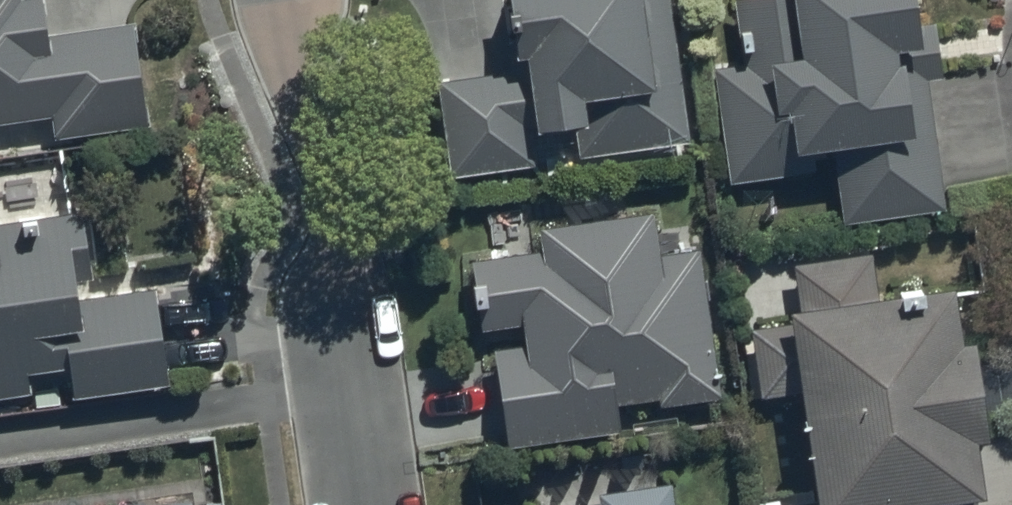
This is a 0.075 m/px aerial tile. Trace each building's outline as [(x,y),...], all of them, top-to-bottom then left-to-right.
[(51,107),(54,130),(150,116),(135,14),(50,27),(46,0),(0,0),(0,115),(51,107)] [(441,73),(451,166),(535,157),(531,117),(573,112),(577,148),(690,135),(673,0),(515,0),(521,41),(530,40),(532,59),(441,73)] [(831,133),(843,216),(947,202),(929,70),(946,68),(939,22),(927,24),(924,0),(737,0),(745,56),(716,60),(731,173),(732,177),(820,165),(815,135),(831,133)] [(31,382),(28,361),(71,355),(77,392),(171,378),(158,285),(88,295),(84,269),(98,267),(88,201),(0,214),(0,387),(31,382)] [(543,245),(472,254),(480,319),(526,314),(529,339),(498,342),(509,439),(623,425),(619,397),(661,392),(662,398),(720,391),(703,243),(661,248),(656,203),(540,217),(543,245)] [(829,500),(829,504),(980,504),(977,480),(987,479),(979,424),(992,422),(978,321),(965,323),(958,269),(929,273),(928,269),(905,272),(906,277),(877,281),(872,245),(795,255),(800,295),(794,296),(796,314),(754,320),(764,389),(808,383),(824,501),(829,500)] [(530,493),(532,504),(680,504),(674,463),(601,473),(603,483),(530,493)] [(192,486),(73,503),(73,504),(195,504),(192,486)]
